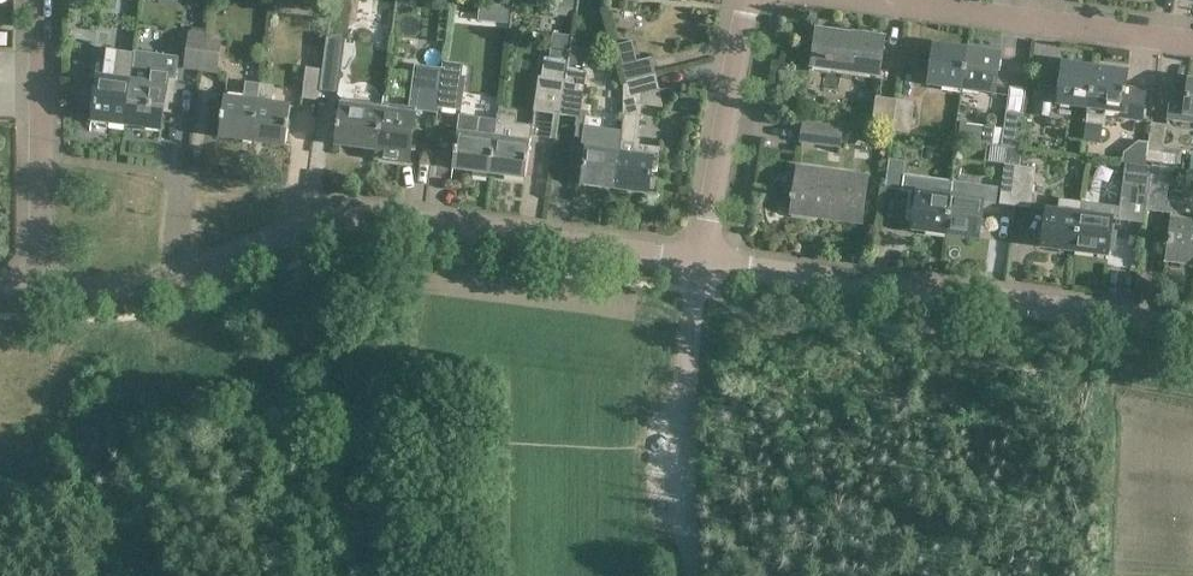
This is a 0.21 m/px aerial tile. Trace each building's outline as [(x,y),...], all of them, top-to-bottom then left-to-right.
[(396,8),(400,11),(405,12),(408,8),(409,3),(406,0),(400,0),(397,3),(396,8)] [(499,2),(498,13),(510,14),(511,4),(499,2)] [(884,38),(816,28),(811,65),(879,75),(884,38)] [(191,31),(185,69),(201,71),(207,39),(208,34),(191,31)] [(218,74),(224,41),(207,39),(201,71),(218,74)] [(655,73),(651,57),(637,60),(632,41),(617,44),(626,80),(655,73)] [(933,44),(928,83),(961,88),(966,49),(933,44)] [(320,91),(337,93),(343,49),(326,46),(323,70),(320,91)] [(126,125),(136,54),(96,48),(92,76),(98,77),(92,117),(107,119),(107,122),(126,125)] [(995,93),(1000,53),(966,49),(961,88),(995,93)] [(170,111),(177,57),(136,52),(136,54),(126,125),(146,127),(147,124),(161,126),(164,110),(170,111)] [(539,75),(534,110),(561,114),(568,67),(569,60),(545,56),(542,76),(539,75)] [(443,69),(438,106),(439,106),(461,109),(465,77),(461,76),(463,64),(444,62),(443,69)] [(1051,102),(1089,107),(1095,66),(1062,62),(1059,87),(1037,84),(1035,100),(1036,100),(1034,113),(1049,115),(1051,102)] [(377,145),(375,158),(409,162),(416,109),(438,112),(439,106),(438,106),(443,69),(422,66),(417,103),(410,102),(409,107),(382,104),(382,108),(377,145)] [(1121,111),(1120,118),(1142,121),(1146,89),(1125,86),(1127,70),(1095,66),(1089,107),(1085,140),(1099,142),(1104,109),(1121,111)] [(580,117),(588,70),(568,67),(561,114),(580,117)] [(323,70),(306,68),(302,98),(319,100),(320,91),(323,70)] [(615,189),(649,193),(652,171),(656,171),(659,148),(636,145),(643,93),(659,89),(655,74),(622,82),(626,97),(628,97),(625,115),(615,189)] [(1188,78),(1186,93),(1171,91),(1167,118),(1192,122),(1192,79),(1188,78)] [(246,82),(244,99),(224,96),(219,136),(253,140),(260,84),(246,82)] [(253,140),(286,145),(291,105),(272,103),(275,86),(260,84),(253,140)] [(874,94),(870,126),(890,128),(894,97),(874,94)] [(907,131),(912,99),(894,97),(890,128),(907,131)] [(377,145),(382,108),(341,103),(336,139),(337,140),(337,144),(362,148),(363,143),(377,145)] [(1006,112),(1002,145),(1018,147),(1022,114),(1006,112)] [(625,115),(609,113),(605,140),(583,137),(579,165),(584,166),(581,184),(615,189),(625,115)] [(494,138),(490,172),(526,177),(526,173),(531,174),(533,154),(529,153),(530,142),(532,125),(516,123),(517,117),(498,114),(497,120),(495,138),(494,138)] [(459,115),(453,167),(474,170),(473,174),(487,176),(488,172),(490,172),(494,138),(495,138),(497,120),(459,115)] [(842,127),(803,122),(801,141),(839,146),(842,127)] [(1147,150),(1162,152),(1166,124),(1151,122),(1147,150)] [(960,123),(958,139),(975,141),(977,125),(960,123)] [(910,191),(908,207),(915,208),(913,228),(946,233),(951,196),(953,182),(952,182),(903,176),(905,161),(889,159),(885,188),(910,191)] [(1005,164),(1000,204),(1015,206),(1020,166),(1005,164)] [(1120,207),(1081,202),(1075,250),(1108,254),(1112,219),(1144,223),(1146,208),(1149,183),(1151,168),(1126,165),(1120,207)] [(1020,166),(1015,206),(1030,208),(1035,168),(1020,166)] [(790,194),(789,199),(793,199),(792,206),(791,212),(813,215),(814,209),(825,210),(824,217),(861,222),(867,177),(797,167),(794,195),(790,194)] [(1146,208),(1172,212),(1166,260),(1192,264),(1192,219),(1181,218),(1183,203),(1165,200),(1167,185),(1177,187),(1179,172),(1151,168),(1149,183),(1148,196),(1146,208)] [(953,182),(951,196),(946,233),(979,237),(983,201),(995,203),(997,188),(952,181),(952,182),(953,182)] [(1075,250),(1081,202),(1060,199),(1058,211),(1046,209),(1042,246),(1075,250)]
